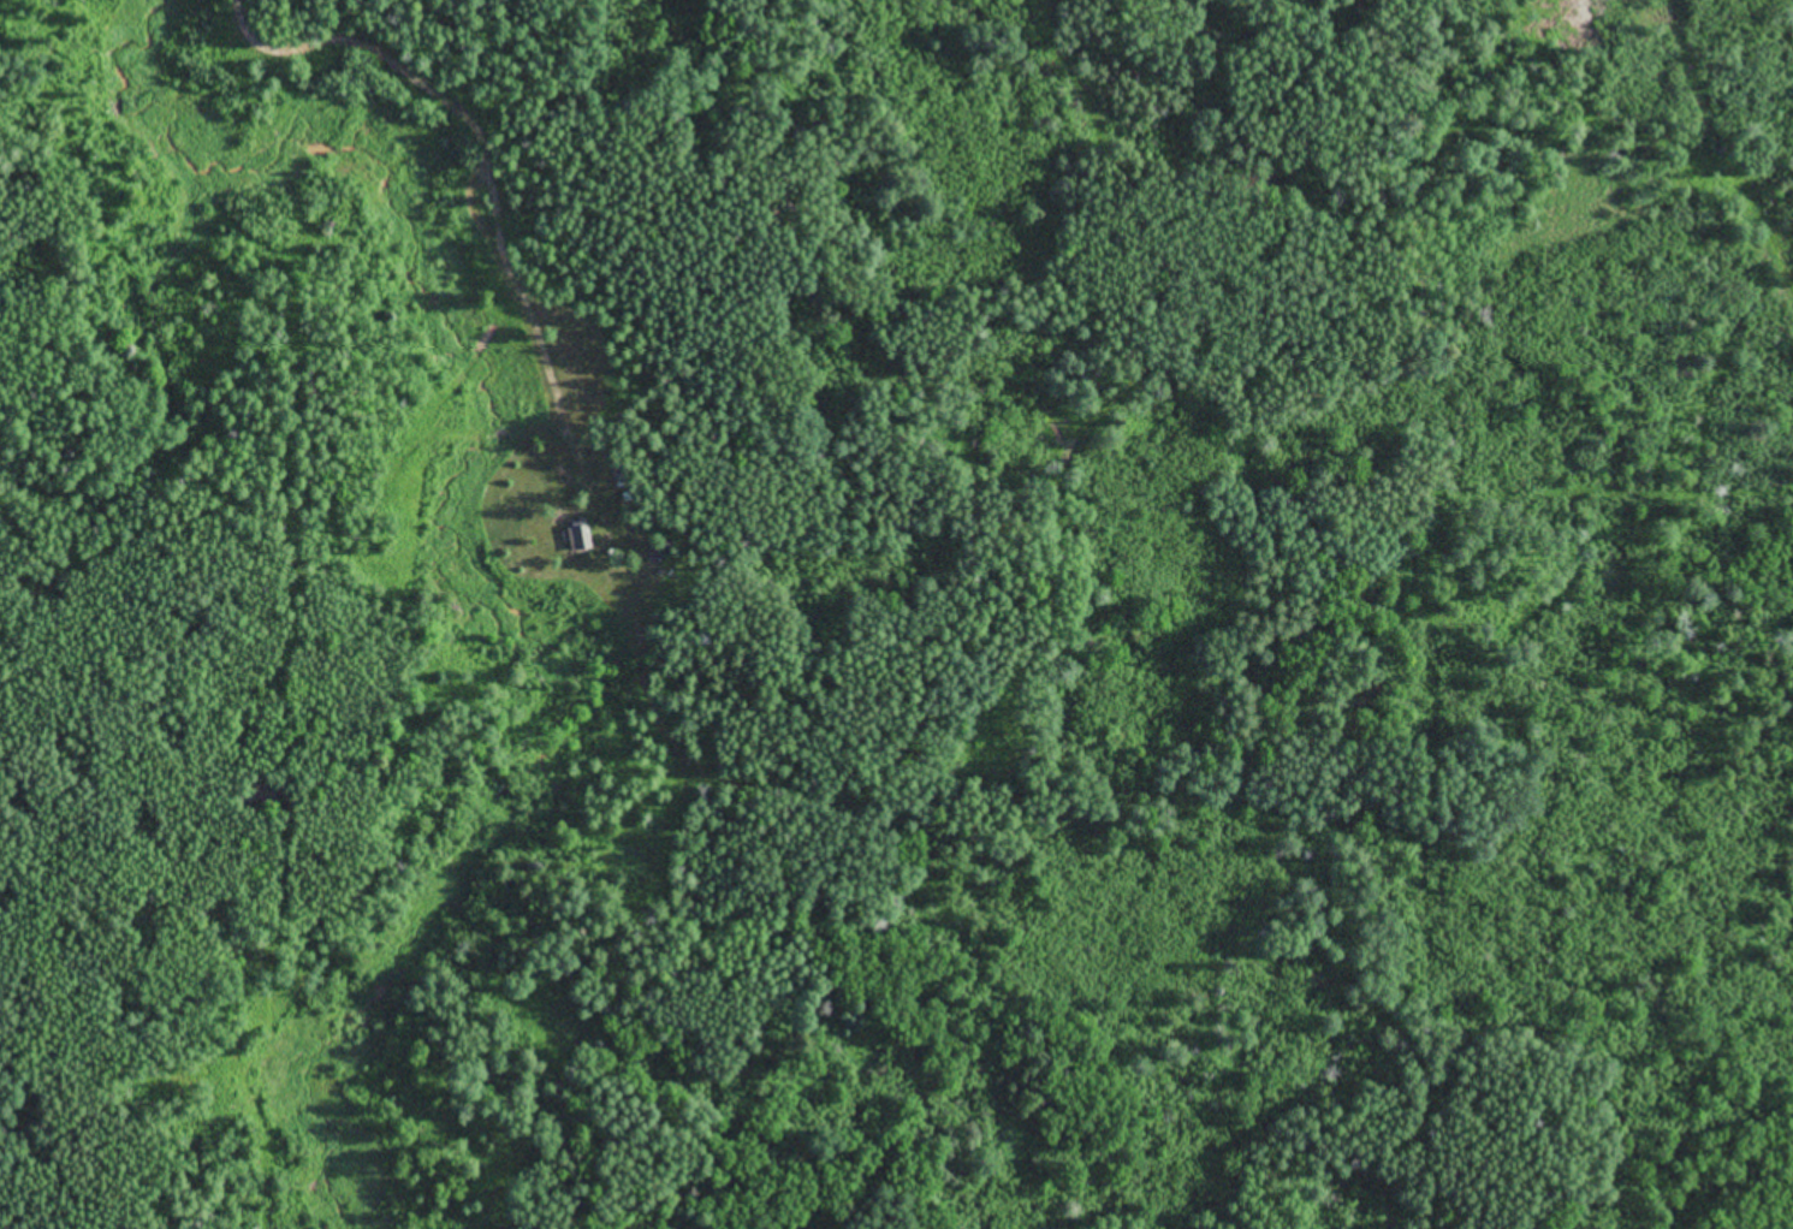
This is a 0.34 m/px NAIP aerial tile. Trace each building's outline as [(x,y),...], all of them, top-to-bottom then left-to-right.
[(595,550),(591,527),(571,531),(574,554),(595,550)]
